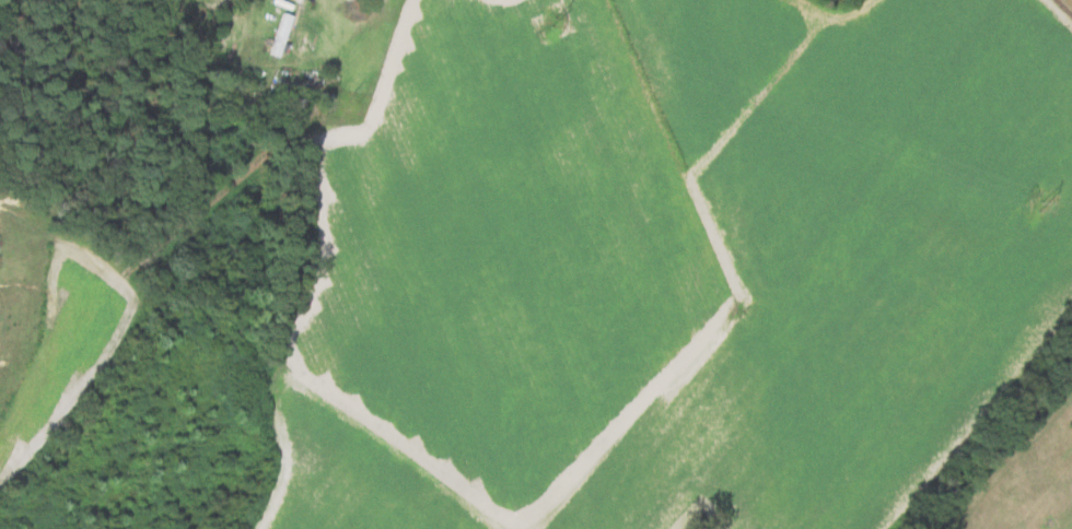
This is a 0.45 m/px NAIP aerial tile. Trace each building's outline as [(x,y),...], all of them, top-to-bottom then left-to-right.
[(285,17),(273,14),(260,54),(272,58),(285,17)]
